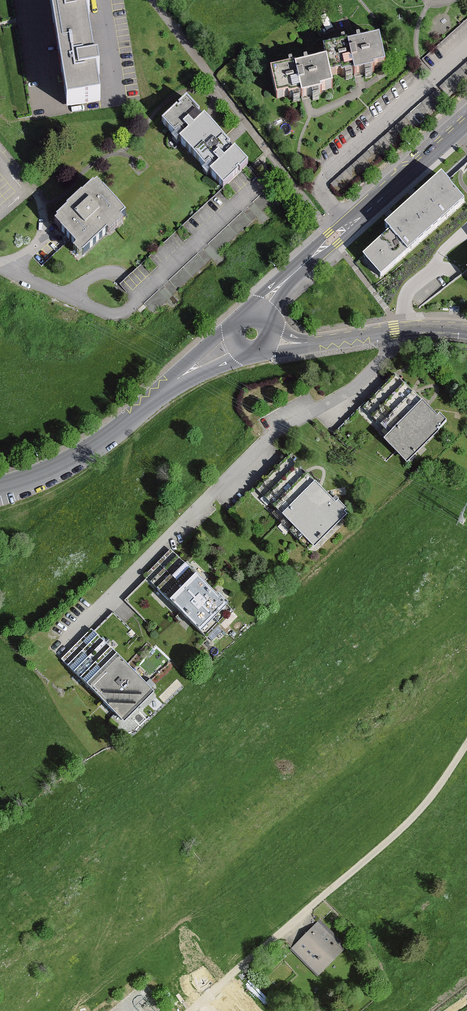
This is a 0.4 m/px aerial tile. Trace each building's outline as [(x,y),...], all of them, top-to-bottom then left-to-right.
[(67,109),(101,104),(96,78),(99,78),(98,71),(97,66),(94,67),(86,18),(90,17),(89,11),(88,6),(84,6),(83,0),(49,0),(67,109)] [(379,41),(348,49),(347,46),(324,52),(327,63),(330,77),(341,74),(342,77),(354,74),(355,77),(358,76),(373,72),(373,70),(385,67),(379,41)] [(440,87),(450,98),(466,82),(466,62),(440,87)] [(293,71),(293,68),(271,73),(277,99),(288,96),(289,100),(301,97),(301,100),(306,99),(321,96),(320,93),(333,90),(330,77),(327,63),(293,71)] [(436,91),(330,185),(340,196),(446,101),(436,91)] [(180,142),(195,158),(203,150),(205,152),(214,144),(217,148),(224,141),(205,120),(203,122),(200,119),(197,116),(199,115),(186,101),(180,108),(181,110),(178,112),(176,110),(162,123),(175,137),(179,133),(184,138),(180,142)] [(205,152),(203,150),(195,158),(222,187),(246,164),(235,153),(232,155),(226,149),(229,146),(227,144),(224,141),(217,148),(214,144),(205,152)] [(407,255),(465,204),(448,185),(446,183),(444,181),(442,179),(418,200),(395,221),(384,230),(390,236),(364,259),(381,278),(407,255)] [(126,215),(97,183),(54,222),(67,236),(70,239),(77,247),(73,250),(80,257),(107,232),(110,235),(124,222),(121,219),(126,215)] [(444,425),(393,377),(363,410),(392,436),(385,444),(407,464),(444,425)] [(350,512),(290,456),(256,492),(316,548),(350,512)] [(170,552),(145,578),(203,635),(228,610),(170,552)] [(154,694),(92,631),(62,661),(124,724),(154,694)] [(349,949),(320,921),(291,950),(320,979),(349,949)]
